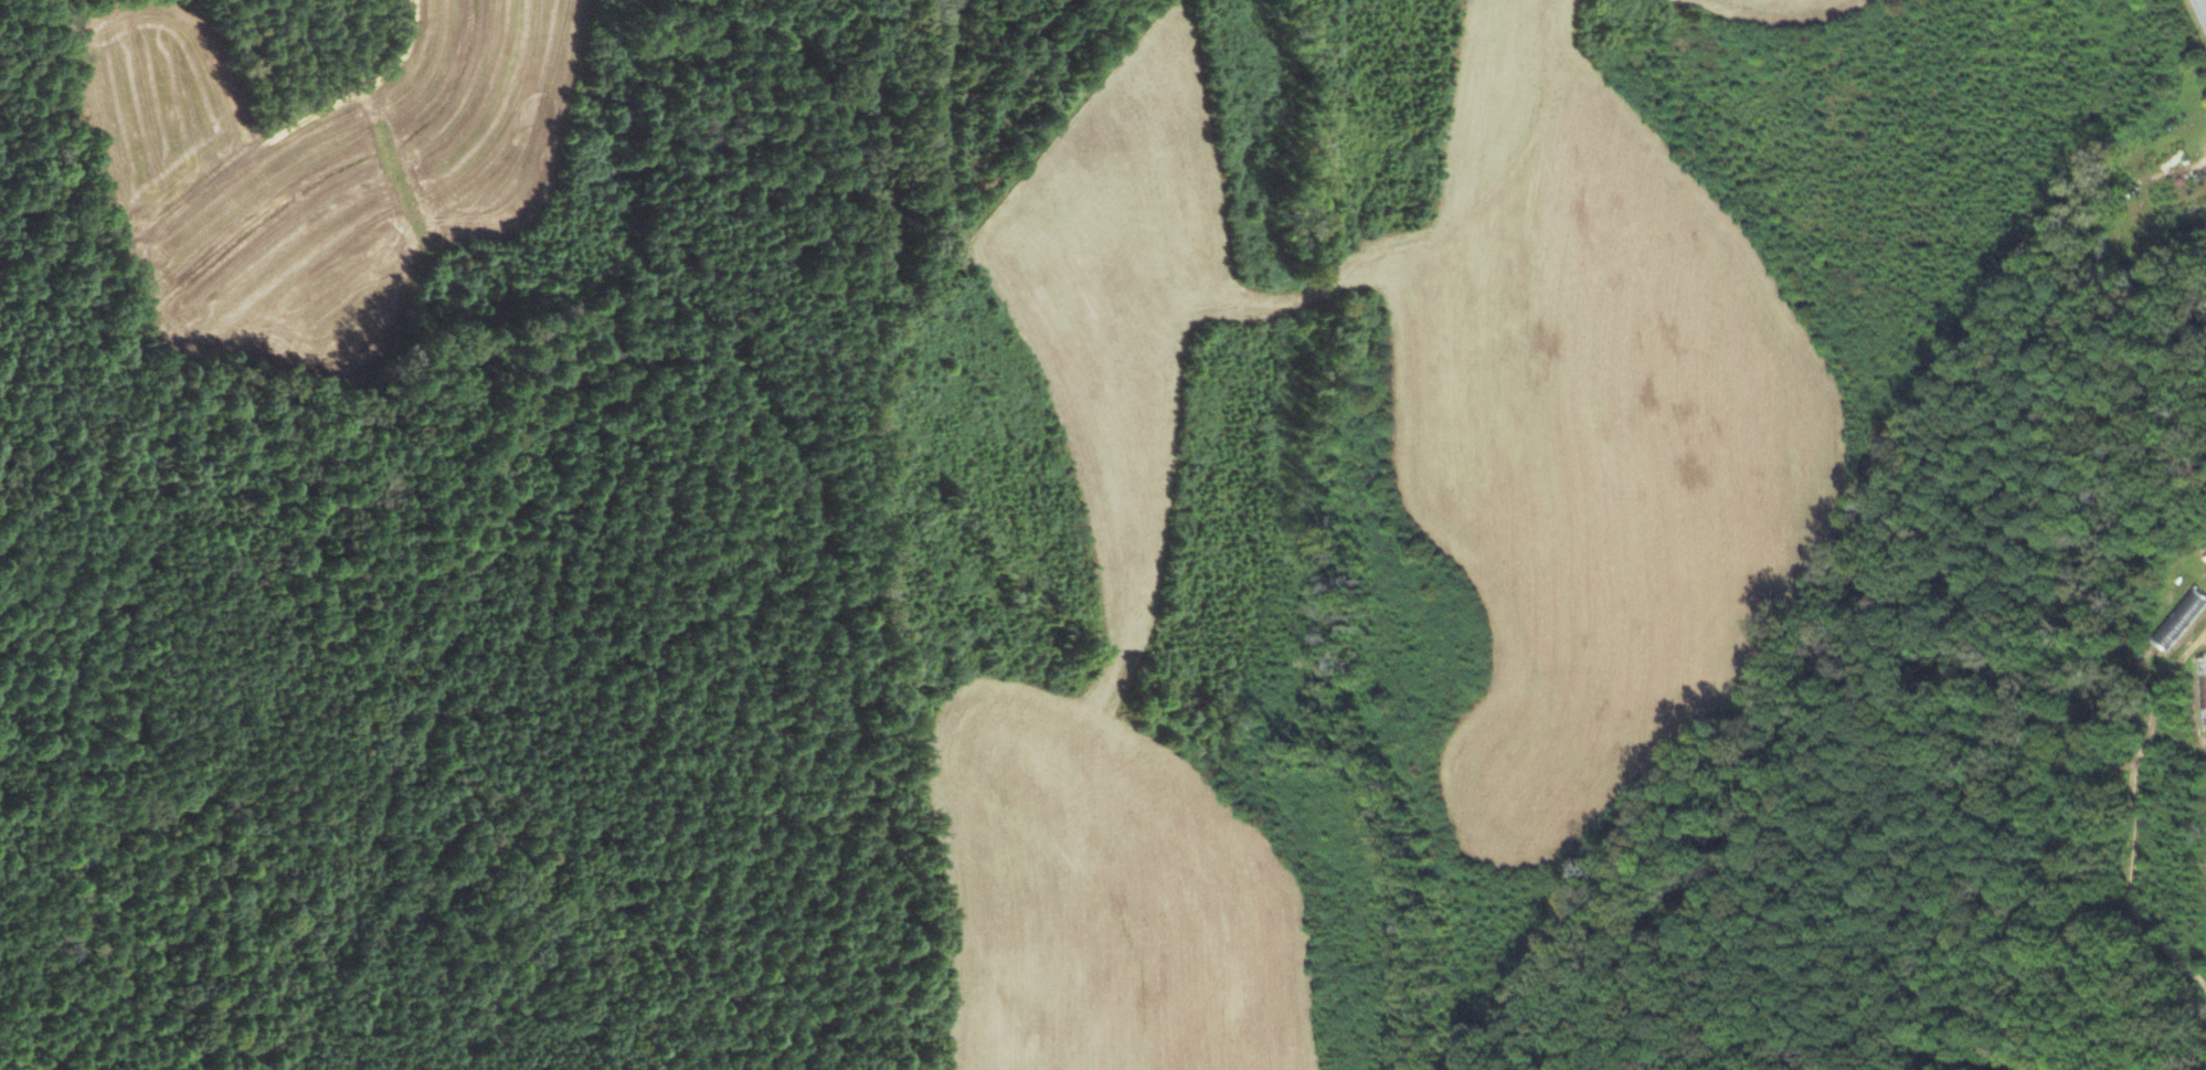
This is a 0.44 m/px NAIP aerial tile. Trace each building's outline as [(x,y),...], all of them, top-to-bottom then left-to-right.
[(2197,660),(2199,716),(2205,716),(2205,660),(2197,660)]
